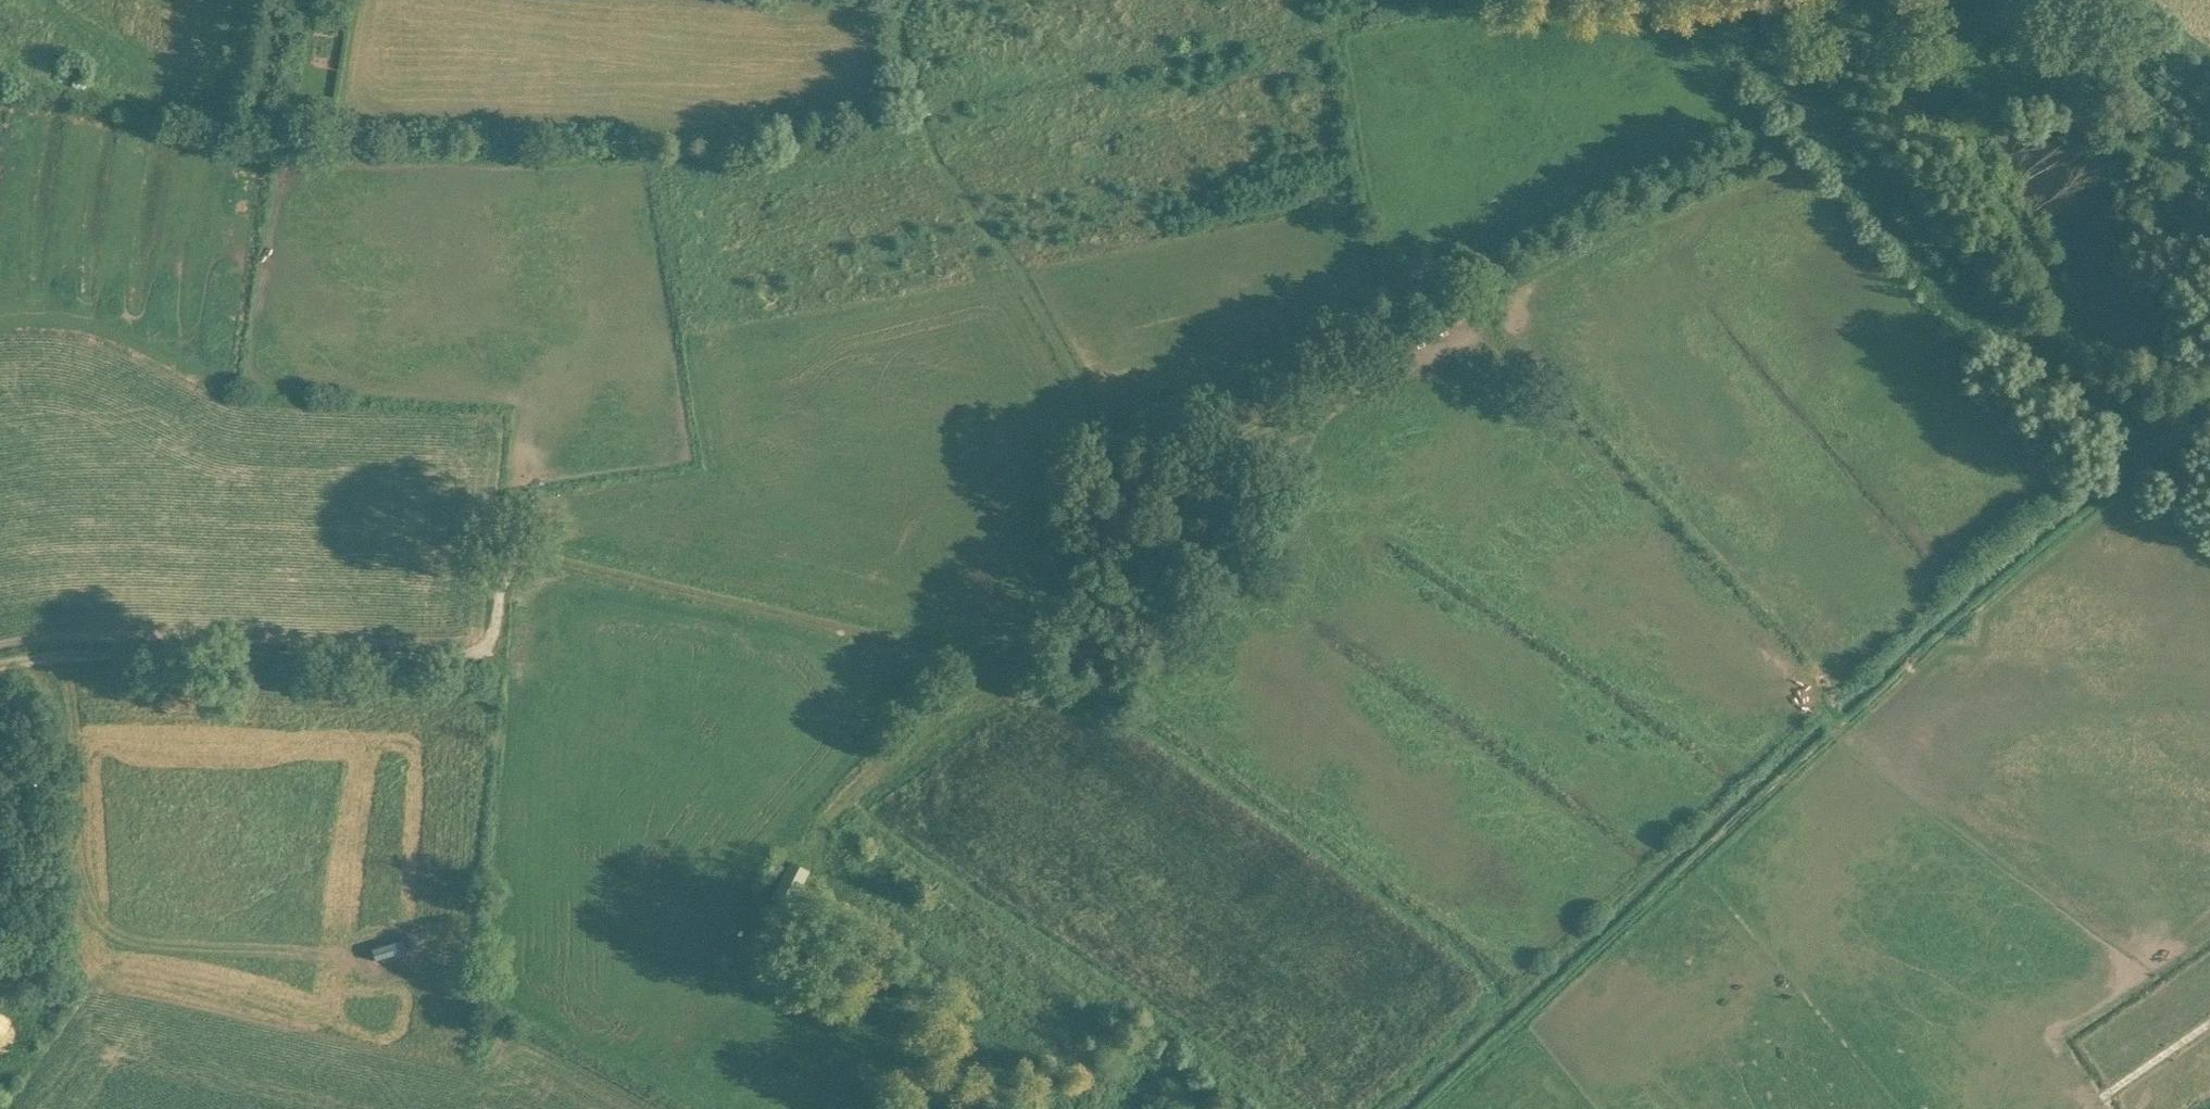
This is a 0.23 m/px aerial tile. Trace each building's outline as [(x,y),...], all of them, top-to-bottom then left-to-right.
[(792,863),(771,900),(791,911),(811,873),(792,863)]
